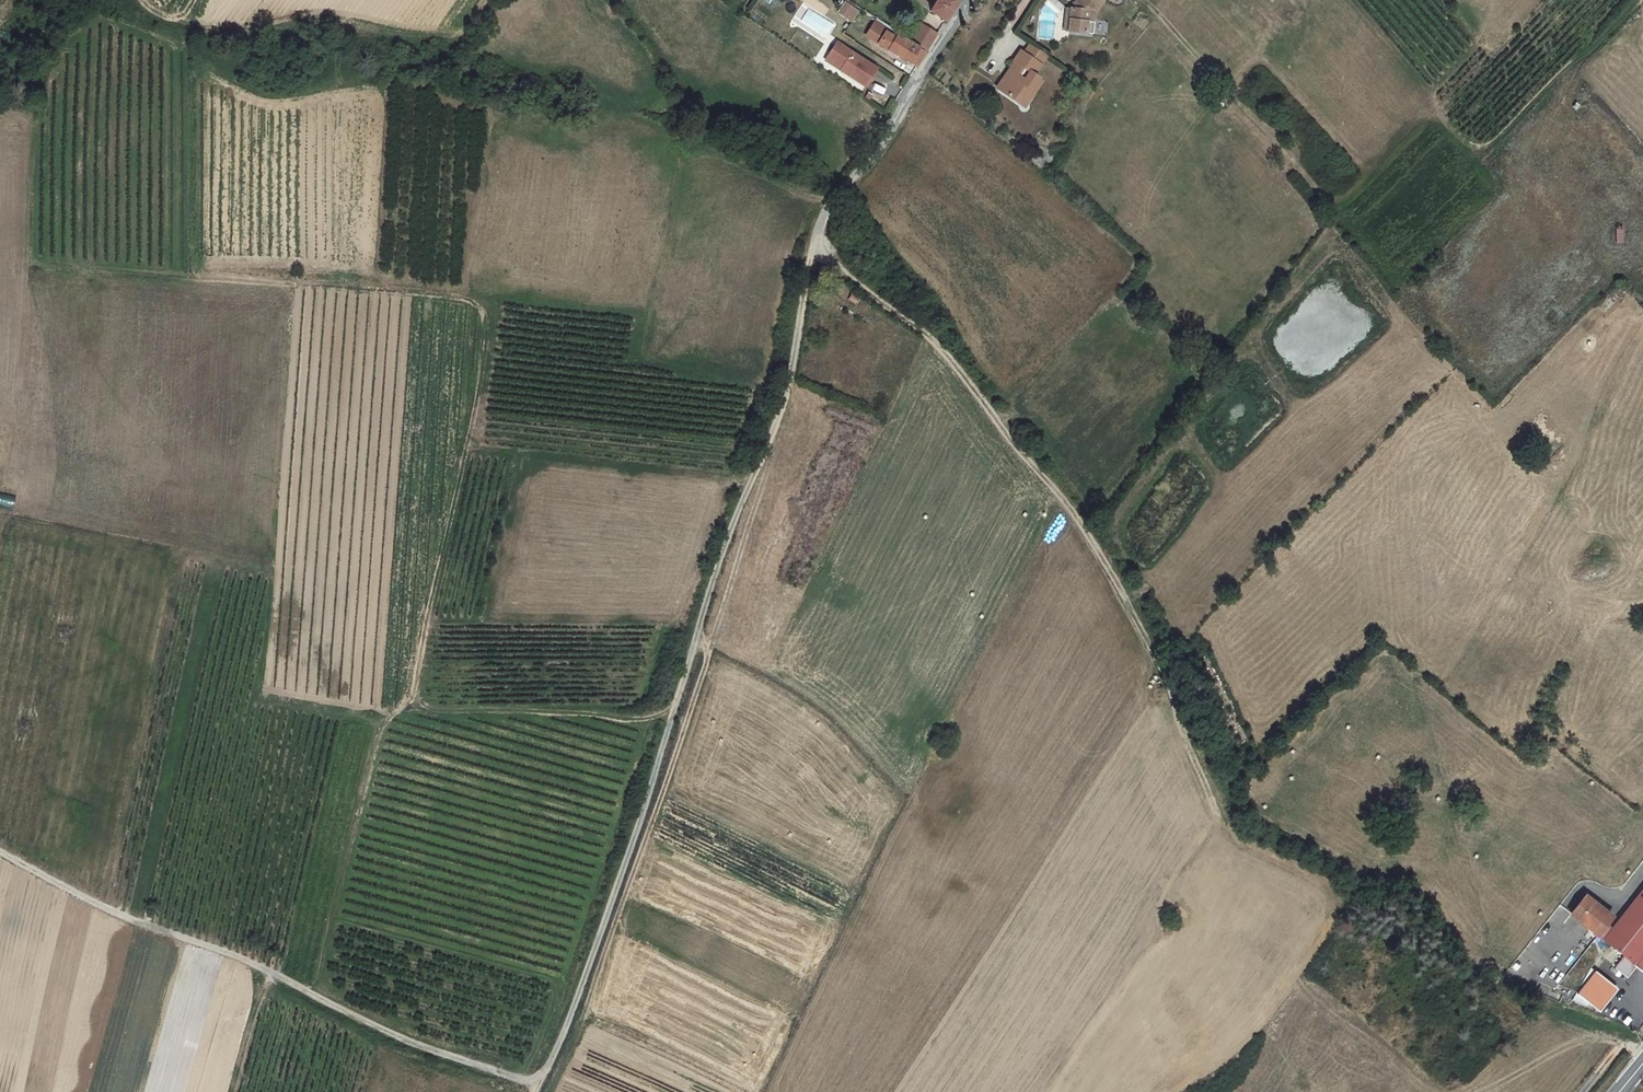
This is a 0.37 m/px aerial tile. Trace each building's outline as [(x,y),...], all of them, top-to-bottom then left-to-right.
[(942,20),(956,0),(934,0),(927,11),(942,20)] [(1073,2),(1073,7),(1069,7),(1068,28),(1084,30),(1084,21),(1090,9),(1092,11),(1100,0),(1075,0),(1073,2)] [(842,1),(834,12),(848,21),(856,10),(842,1)] [(1092,31),(1092,11),(1090,9),(1084,21),(1084,30),(1092,31)] [(895,33),(873,18),(861,36),(874,44),(875,43),(883,31),(892,38),(895,34),(895,33)] [(909,40),(924,49),(926,46),(934,32),(919,23),(909,40)] [(875,43),(914,66),(923,51),(915,47),(895,34),(892,38),(883,31),(875,43)] [(1031,71),(1043,51),(1028,40),(1022,50),(1017,48),(1011,56),(1014,58),(994,85),(1009,96),(1012,92),(1017,96),(1024,85),(1027,87),(1036,74),(1031,71)] [(833,41),(823,57),(839,67),(837,70),(862,86),(874,68),(833,41)] [(821,60),(837,70),(839,67),(823,57),(821,60)] [(1012,92),(1009,96),(1021,105),(1032,90),(1027,87),(1024,85),(1017,96),(1012,92)] [(1613,927),(1607,923),(1613,915),(1605,908),(1588,928),(1624,957),(1615,968),(1628,976),(1637,966),(1633,963),(1642,951),(1642,889),(1613,927)] [(1605,908),(1584,892),(1568,913),(1588,928),(1605,908)] [(1633,963),(1637,966),(1642,971),(1642,951),(1633,963)] [(1594,972),(1589,968),(1573,999),(1589,1006),(1591,1003),(1578,994),(1594,972)] [(1618,988),(1594,972),(1578,994),(1591,1003),(1600,1010),(1618,988)]
